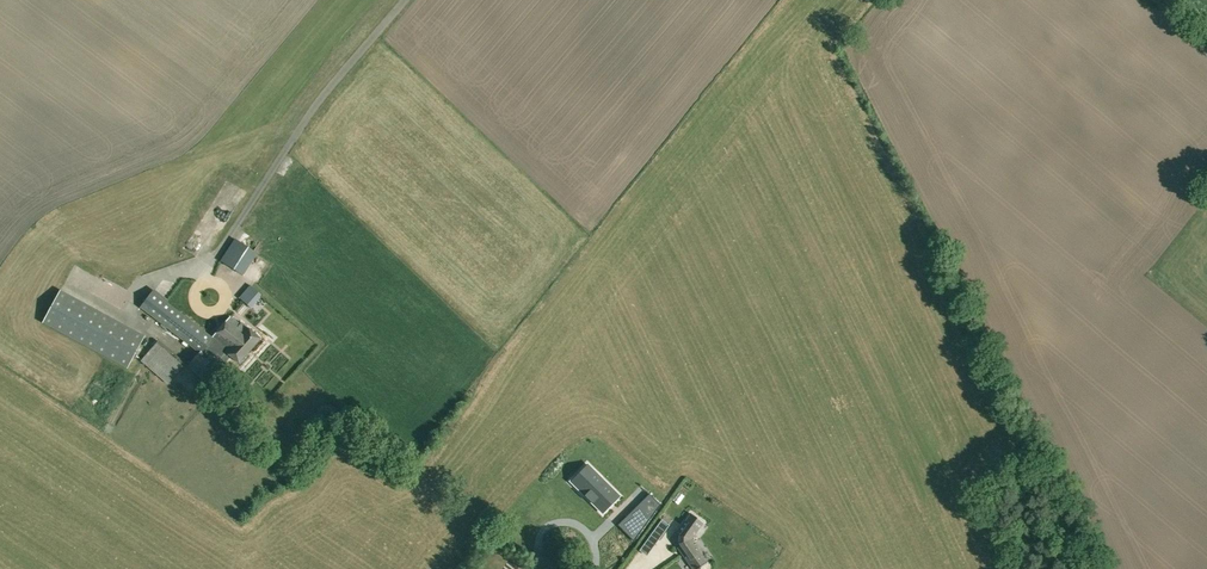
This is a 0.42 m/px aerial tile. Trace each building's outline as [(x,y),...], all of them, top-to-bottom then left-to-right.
[(243,275),(257,253),(255,251),(244,244),(235,239),(220,261),(243,275)] [(188,366),(206,381),(220,364),(222,365),(230,356),(239,363),(260,338),(249,328),(248,329),(242,323),(240,325),(230,317),(183,278),(166,299),(155,289),(141,306),(199,353),(188,366)] [(238,297),(251,308),(263,295),(250,284),(238,297)] [(42,323),(107,358),(127,369),(145,335),(60,289),(42,323)] [(141,360),(167,384),(185,364),(159,340),(141,360)] [(619,496),(587,465),(576,477),(589,490),(585,494),(600,509),(610,499),(612,502),(619,496)] [(639,504),(651,517),(660,505),(649,494),(639,504)] [(677,532),(680,534),(679,536),(679,543),(680,545),(677,547),(693,568),(700,568),(708,562),(707,562),(706,562),(691,540),(703,523),(704,523),(690,513),(690,514),(677,532)] [(618,525),(634,541),(643,529),(628,514),(618,525)] [(655,544),(669,525),(662,519),(647,539),(655,544)]
